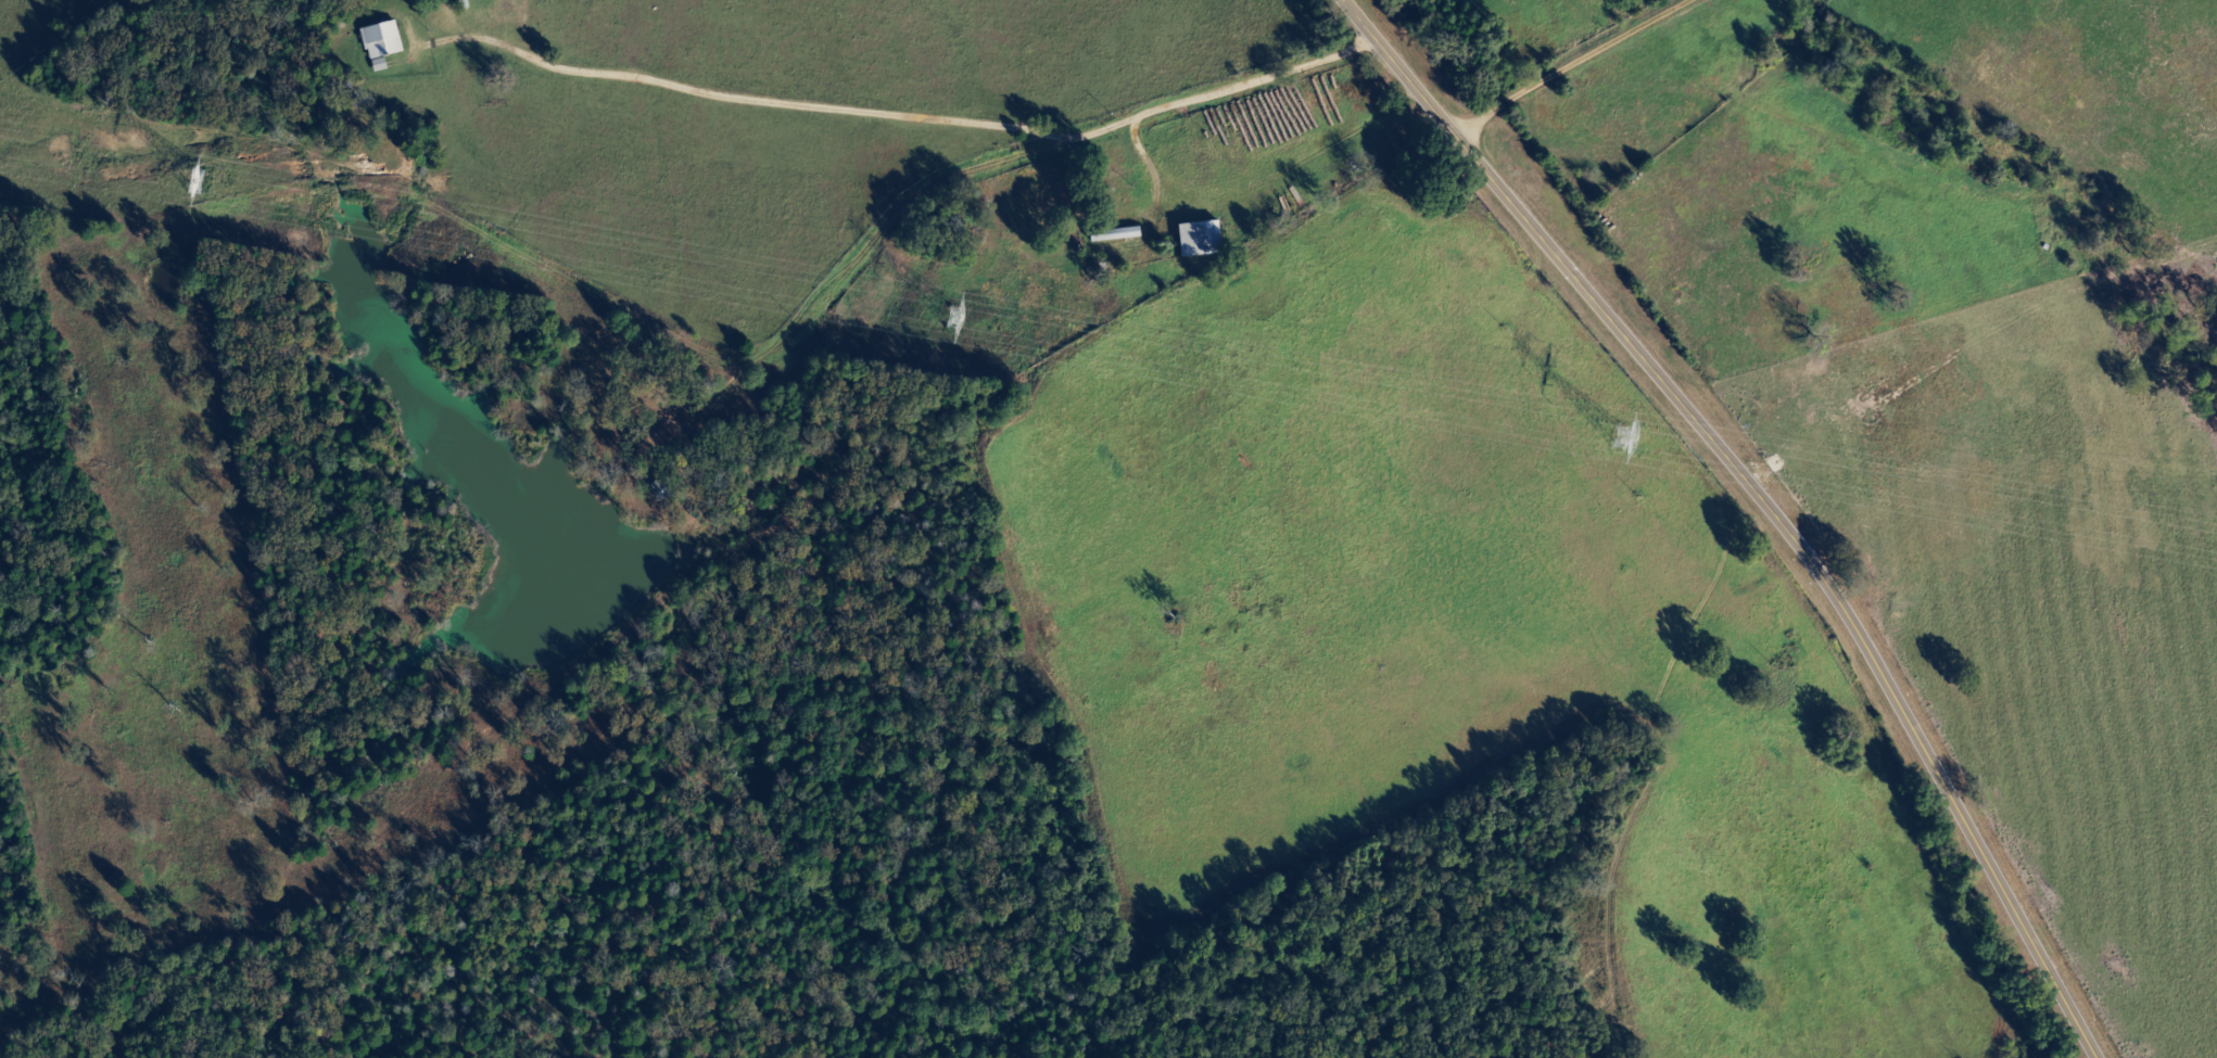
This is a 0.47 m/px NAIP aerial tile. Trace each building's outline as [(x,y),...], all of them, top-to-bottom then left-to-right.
[(369,61),(404,54),(397,22),(362,30),(369,61)] [(389,70),(386,59),(373,62),(375,73),(389,70)] [(1179,227),(1184,260),(1224,254),(1220,222),(1179,227)] [(1142,241),(1142,230),(1092,232),(1092,243),(1142,241)]
